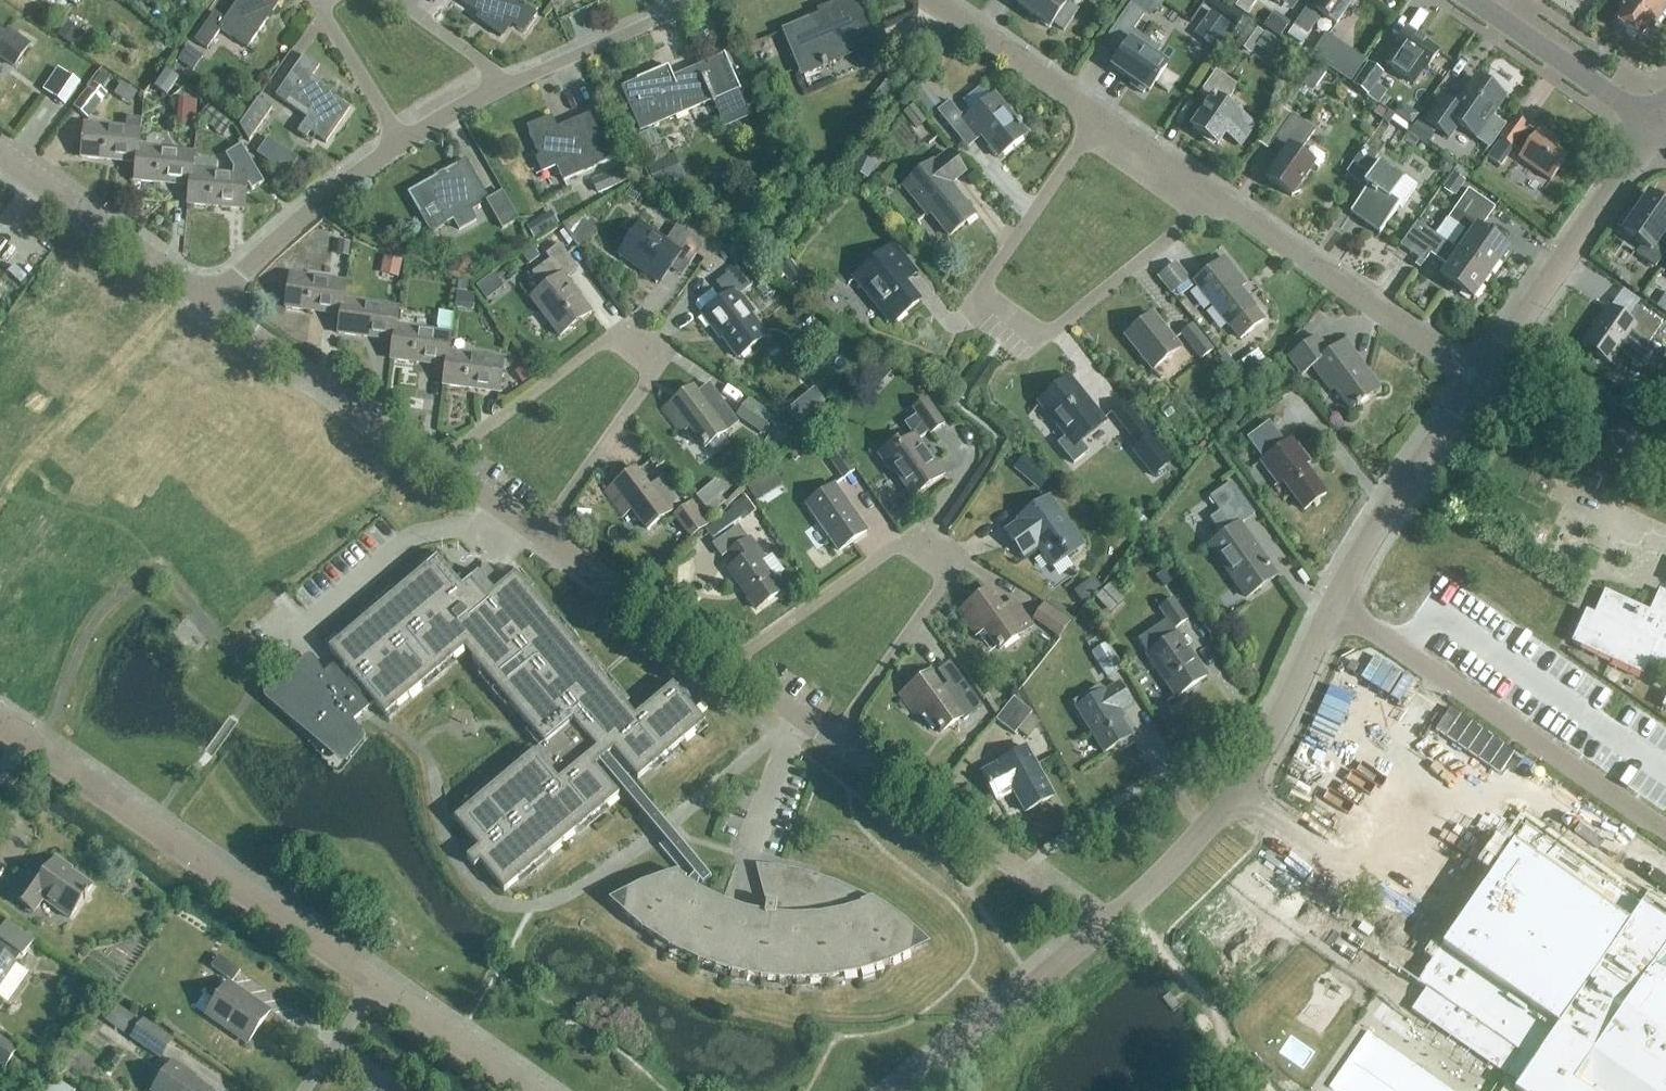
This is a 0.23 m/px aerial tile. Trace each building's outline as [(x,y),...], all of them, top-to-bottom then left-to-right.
[(282,1),(281,0),(239,0),(224,21),(213,14),(194,43),(206,52),(220,32),(247,51),(282,1)] [(479,17),(481,15),(490,21),(485,28),(501,39),(510,26),(523,34),(535,15),(523,7),(514,0),(455,0),(479,17)] [(853,0),(849,0),(832,7),(834,12),(784,33),(802,75),(859,51),(864,62),(890,51),(882,30),(868,36),(853,0)] [(1057,2),(1059,0),(1022,0),(1017,8),(1049,30),(1052,25),(1063,33),(1076,14),(1064,6),(1064,7),(1057,2)] [(1163,7),(1154,0),(1134,0),(1130,6),(1111,33),(1129,45),(1112,69),(1133,83),(1131,86),(1143,95),(1145,92),(1148,94),(1167,68),(1153,59),(1159,50),(1133,32),(1144,16),(1149,20),(1154,13),(1155,14),(1159,8),(1161,10),(1163,7)] [(1236,8),(1247,16),(1259,0),(1241,0),(1236,8)] [(1278,6),(1280,3),(1291,11),(1299,0),(1269,0),(1278,6)] [(1354,0),(1320,0),(1313,11),(1309,8),(1288,37),(1301,45),(1321,17),(1335,27),(1354,0)] [(1622,5),(1626,8),(1615,24),(1639,40),(1650,24),(1654,27),(1665,10),(1652,0),(1625,0),(1622,5)] [(1193,36),(1213,51),(1230,27),(1211,12),(1193,36)] [(1274,13),(1263,27),(1279,39),(1290,24),(1274,13)] [(82,34),(66,23),(57,37),(72,48),(82,34)] [(0,35),(0,58),(13,67),(28,46),(6,31),(2,37),(0,35)] [(1393,52),(1384,65),(1412,85),(1421,72),(1424,74),(1438,53),(1406,31),(1392,52),(1393,52)] [(1326,35),(1310,58),(1314,61),(1322,66),(1336,46),(1338,43),(1326,35)] [(178,62),(192,72),(202,58),(188,47),(178,62)] [(736,84),(723,55),(722,56),(724,59),(684,76),(685,79),(674,84),(668,68),(636,82),(637,85),(624,91),(641,132),(710,102),(712,105),(714,104),(725,128),(749,118),(753,126),(754,125),(740,94),(736,84)] [(349,111),(326,94),(328,90),(311,78),(318,67),(303,56),(274,97),(285,105),(288,100),(311,117),(314,113),(321,118),(310,134),(325,145),(349,111)] [(1368,64),(1352,86),(1368,97),(1384,75),(1368,64)] [(1239,147),(1253,127),(1223,106),(1236,88),(1214,73),(1198,96),(1209,104),(1192,130),(1217,147),(1224,137),(1239,147)] [(166,97),(177,82),(166,75),(156,89),(166,97)] [(65,106),(79,86),(66,77),(52,97),(65,106)] [(740,94),(749,91),(744,80),(736,84),(740,94)] [(940,106),(919,80),(907,90),(928,115),(940,106)] [(1489,118),(1503,99),(1476,80),(1455,110),(1442,100),(1426,124),(1449,140),(1458,127),(1475,138),(1476,137),(1489,146),(1482,157),(1483,158),(1506,126),(1505,125),(1503,128),(1489,118)] [(89,120),(107,95),(93,84),(74,109),(89,120)] [(1026,137),(994,97),(971,115),(968,111),(959,118),(949,105),(937,114),(963,147),(979,135),(998,159),(1026,137)] [(250,143),(272,110),(258,100),(240,126),(250,143)] [(916,130),(926,121),(914,106),(904,113),(916,130)] [(215,132),(224,120),(209,107),(199,119),(215,132)] [(1298,156),(1314,132),(1283,110),(1259,145),(1268,151),(1272,146),(1285,155),(1266,181),(1291,199),(1293,196),(1294,196),(1300,193),(1301,186),(1300,186),(1313,167),(1317,170),(1324,161),(1323,157),(1313,150),(1309,151),(1303,160),(1298,156)] [(600,142),(589,116),(576,122),(578,127),(559,136),(551,119),(527,129),(540,159),(536,161),(542,174),(557,168),(564,183),(597,168),(597,167),(614,160),(605,140),(600,142)] [(84,128),(81,159),(136,165),(137,165),(138,151),(140,133),(142,121),(126,119),(125,132),(84,128)] [(1536,134),(1515,120),(1500,142),(1521,157),(1518,161),(1550,183),(1567,159),(1556,151),(1559,147),(1537,132),(1536,134)] [(1409,134),(1426,146),(1435,134),(1417,122),(1409,134)] [(277,170),(289,154),(268,139),(257,155),(277,170)] [(189,188),(188,205),(244,211),(246,187),(249,186),(252,190),(252,192),(263,185),(264,185),(241,146),(240,146),(225,155),(226,156),(233,168),(232,178),(192,174),(191,174),(190,188),(189,188)] [(1403,182),(1372,160),(1376,155),(1363,146),(1351,163),(1368,175),(1361,186),(1367,190),(1350,215),(1379,236),(1398,208),(1401,210),(1416,187),(1405,179),(1403,182)] [(1495,149),(1488,159),(1500,168),(1507,158),(1495,149)] [(136,165),(134,182),(189,188),(190,188),(191,174),(192,174),(194,157),(138,151),(137,165),(136,165)] [(965,174),(949,154),(934,166),(933,165),(904,188),(927,216),(929,214),(949,238),(975,217),(950,186),(965,174)] [(674,157),(647,167),(655,189),(683,179),(674,157)] [(476,222),(470,212),(480,207),(478,203),(485,199),(465,164),(409,195),(431,234),(453,222),(459,232),(476,222)] [(598,195),(628,181),(622,168),(592,181),(598,195)] [(1448,221),(1446,220),(1434,237),(1491,276),(1508,251),(1479,231),(1494,209),(1469,191),(1448,221)] [(503,229),(518,220),(502,192),(487,201),(503,229)] [(1665,237),(1665,206),(1647,194),(1631,218),(1626,215),(1618,228),(1643,245),(1636,255),(1655,269),(1665,253),(1665,244),(1663,242),(1665,237)] [(585,241),(598,220),(579,209),(566,230),(585,241)] [(534,240),(559,225),(552,213),(527,228),(534,240)] [(702,247),(709,252),(716,242),(687,222),(681,231),(689,237),(689,238),(702,247)] [(1491,276),(1434,237),(1416,224),(1399,247),(1415,258),(1412,264),(1421,269),(1431,255),(1448,267),(1441,279),(1473,301),(1491,276)] [(666,245),(641,228),(619,260),(656,285),(668,268),(682,277),(696,255),(702,247),(689,238),(689,237),(681,231),(677,229),(666,245)] [(350,244),(338,243),(336,257),(348,259),(350,244)] [(891,329),(922,304),(908,286),(920,276),(894,244),(851,279),(891,329)] [(560,338),(591,315),(565,281),(578,272),(559,247),(546,256),(550,261),(532,275),(544,290),(531,300),(560,338)] [(455,261),(453,268),(457,275),(464,277),(470,273),(472,266),(468,259),(461,257),(455,261)] [(401,262),(383,258),(379,275),(398,279),(401,262)] [(1240,340),(1263,322),(1253,310),(1254,309),(1239,289),(1244,285),(1224,260),(1193,284),(1229,329),(1230,328),(1240,340)] [(801,275),(790,261),(778,271),(789,285),(801,275)] [(1172,296),(1191,281),(1177,263),(1158,278),(1172,296)] [(754,318),(739,298),(753,287),(738,267),(715,284),(726,300),(706,314),(706,313),(702,316),(716,335),(717,334),(736,359),(762,340),(749,322),(754,318)] [(498,272),(478,281),(485,296),(505,287),(498,272)] [(342,303),(345,285),(290,277),(285,309),(340,316),(342,303)] [(397,311),(342,303),(340,316),(337,335),(392,342),(394,329),(395,329),(397,311)] [(1628,322),(1609,309),(1583,346),(1609,365),(1617,353),(1642,370),(1656,350),(1648,345),(1661,327),(1636,310),(1628,322)] [(1122,338),(1151,374),(1182,349),(1153,313),(1122,338)] [(441,314),(438,333),(450,334),(453,315),(441,314)] [(1199,360),(1213,350),(1193,325),(1181,335),(1199,360)] [(450,336),(395,329),(394,329),(392,342),(390,360),(445,367),(445,368),(446,367),(447,355),(448,355),(450,336)] [(1329,355),(1317,339),(1289,360),(1302,377),(1312,369),(1330,393),(1337,389),(1353,410),(1379,390),(1345,343),(1329,355)] [(503,362),(448,355),(447,355),(446,367),(445,368),(443,387),(499,394),(503,362)] [(879,387),(890,375),(877,362),(865,373),(879,387)] [(1243,388),(1252,381),(1238,364),(1229,371),(1243,388)] [(533,377),(524,367),(514,374),(523,385),(533,377)] [(1069,383),(1041,405),(1067,437),(1056,446),(1073,467),(1089,454),(1079,442),(1102,424),(1069,383)] [(693,389),(663,412),(679,434),(688,428),(704,449),(737,424),(718,399),(709,387),(698,395),(693,389)] [(931,435),(944,425),(925,399),(912,409),(916,415),(904,424),(912,436),(899,446),(896,442),(877,456),(890,475),(893,472),(913,500),(943,478),(917,441),(929,433),(931,435)] [(764,436),(776,418),(747,400),(736,417),(764,436)] [(1139,449),(1153,437),(1124,401),(1110,414),(1139,449)] [(1269,423),(1247,439),(1263,461),(1261,463),(1279,487),(1283,484),(1299,505),(1304,512),(1326,496),(1320,488),(1310,475),(1308,476),(1303,469),(1309,464),(1291,440),(1285,445),(1269,423)] [(1617,483),(1636,442),(1610,432),(1592,471),(1588,470),(1585,481),(1597,486),(1601,476),(1617,483)] [(1175,463),(1153,437),(1139,449),(1135,453),(1156,479),(1175,463)] [(843,480),(854,472),(837,447),(825,454),(843,480)] [(1050,479),(1023,457),(1012,470),(1039,493),(1050,479)] [(774,467),(748,484),(760,503),(786,486),(774,467)] [(648,488),(636,471),(605,494),(622,516),(630,510),(646,531),(680,506),(660,479),(648,488)] [(1246,599),(1276,578),(1239,526),(1253,515),(1231,484),(1210,498),(1220,513),(1210,520),(1223,538),(1209,548),(1246,599)] [(839,553),(866,533),(833,486),(806,506),(839,553)] [(1051,569),(1083,547),(1050,499),(1017,521),(1019,523),(1005,533),(1024,560),(1038,550),(1051,569)] [(690,539),(709,525),(692,503),(673,517),(690,539)] [(591,512),(576,512),(575,528),(590,528),(591,512)] [(761,565),(766,562),(749,539),(748,540),(738,527),(730,533),(739,546),(727,555),(735,566),(728,571),(756,611),(781,593),(761,565)] [(293,669),(268,690),(269,691),(285,709),(288,706),(303,725),(307,722),(322,740),(326,737),(341,756),(361,739),(362,738),(356,729),(353,722),(360,716),(363,714),(374,705),(380,712),(384,718),(394,710),(418,689),(463,651),(543,745),(453,821),(478,850),(466,860),(474,870),(479,865),(503,893),(619,796),(595,768),(613,752),(637,781),(704,724),(672,686),(634,718),(514,576),(502,586),(493,576),(476,590),(469,582),(461,589),(436,559),(344,637),(328,650),(339,663),(323,675),(316,664),(299,675),(294,668),(293,669)] [(1101,589),(1093,579),(1073,594),(1081,604),(1101,589)] [(1114,611),(1127,598),(1111,582),(1098,595),(1114,611)] [(1002,608),(989,591),(958,613),(974,635),(982,629),(998,651),(1032,626),(1013,601),(1002,608)] [(1658,592),(1648,613),(1604,593),(1594,616),(1586,613),(1571,645),(1642,677),(1648,665),(1665,674),(1665,596),(1658,592)] [(1173,630),(1188,620),(1172,599),(1158,609),(1167,621),(1173,630)] [(1059,638),(1069,621),(1043,604),(1033,621),(1059,638)] [(1177,699),(1206,678),(1182,644),(1167,621),(1137,642),(1177,699)] [(1103,677),(1119,668),(1106,644),(1089,653),(1103,677)] [(943,691),(930,674),(900,697),(916,720),(925,714),(940,734),(973,709),(954,683),(943,691)] [(1665,692),(1665,680),(1658,677),(1653,688),(1665,694),(1665,692)] [(1118,686),(1104,695),(1099,687),(1073,704),(1104,754),(1131,738),(1115,713),(1129,705),(1118,686)] [(1014,735),(1032,712),(1013,699),(995,721),(1014,735)] [(987,731),(997,718),(990,707),(977,715),(987,731)] [(1053,799),(1025,749),(997,765),(998,766),(981,775),(997,803),(1013,793),(1025,814),(1053,799)] [(91,888),(70,873),(71,871),(55,860),(43,878),(28,868),(9,896),(34,914),(42,901),(69,920),(91,888)] [(903,923),(884,909),(871,901),(863,896),(835,884),(814,877),(795,872),(776,869),(755,867),(766,906),(764,915),(746,911),(722,904),(700,893),(690,885),(685,882),(676,874),(661,879),(639,887),(608,903),(641,932),(669,950),(698,963),(729,974),(761,980),(793,983),(826,981),(858,975),(889,966),(929,946),(903,923)] [(1619,921),(1585,971),(1607,987),(1564,1048),(1544,1070),(1521,1055),(1520,1056),(1446,1005),(1431,1026),(1525,1090),(1665,1090),(1665,950),(1664,953),(1619,921)] [(32,942),(6,923),(0,932),(0,989),(32,942)] [(232,984),(240,973),(218,958),(211,969),(232,984)] [(1408,1015),(1417,1001),(1394,986),(1386,999),(1408,1015)] [(245,1043),(266,1013),(230,987),(209,1017),(245,1043)] [(1478,1008),(1483,1001),(1475,996),(1471,1003),(1478,1008)] [(124,1030),(134,1015),(118,1005),(108,1020),(124,1030)] [(160,1060),(172,1042),(143,1022),(131,1040),(160,1060)] [(17,1051),(0,1039),(0,1063),(6,1067),(17,1051)] [(187,1077),(188,1074),(173,1063),(154,1090),(207,1090),(187,1077)] [(49,1090),(71,1090),(56,1081),(49,1090)]
